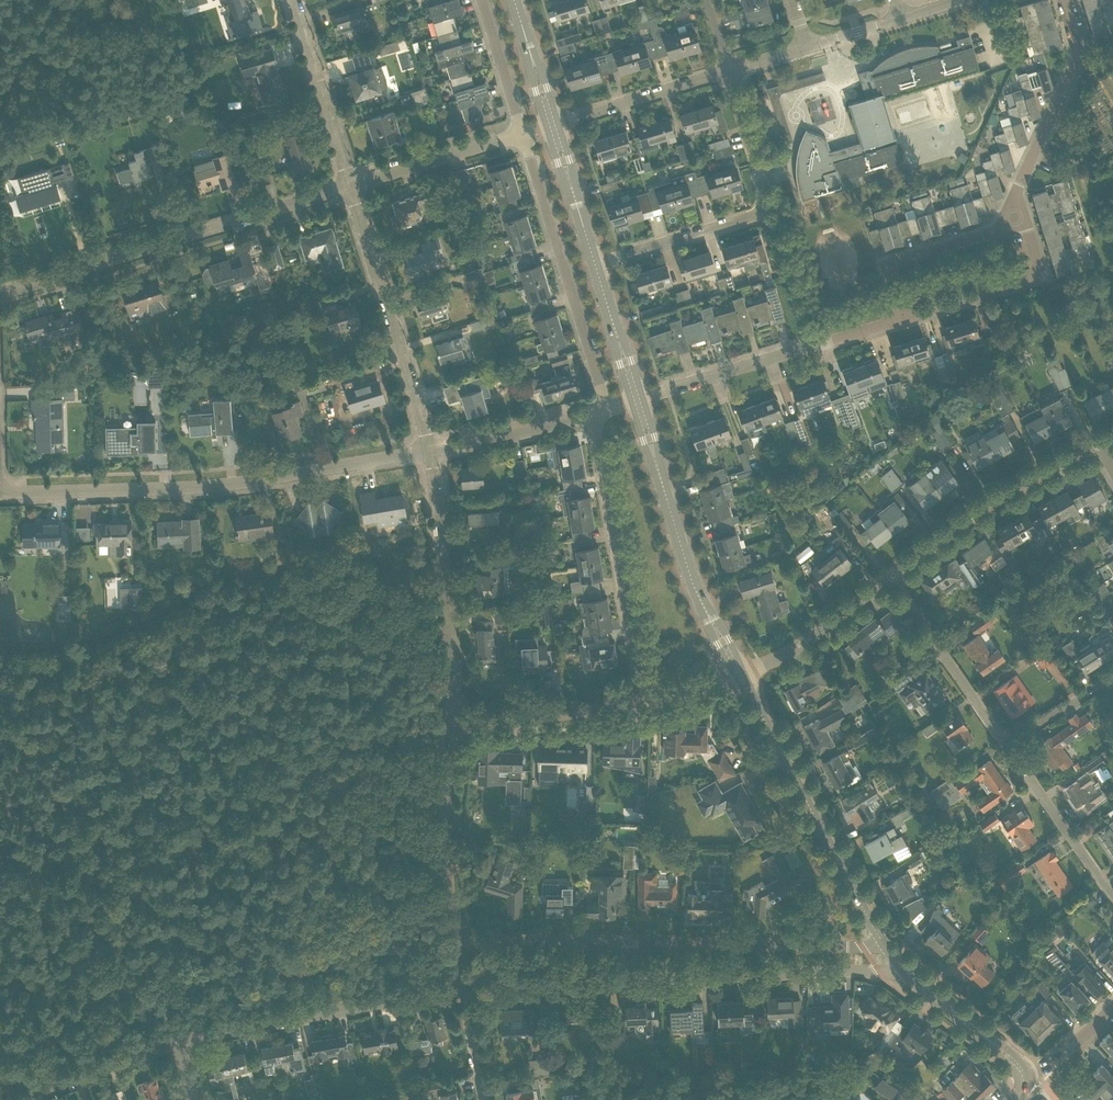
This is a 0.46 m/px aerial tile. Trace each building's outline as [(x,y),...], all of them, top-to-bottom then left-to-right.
[(221,2),(225,1),(230,18),(226,20),(231,37),(228,38),(229,38),(263,28),(257,9),(249,12),(246,4),(247,4),(246,2),(245,2),(244,0),(221,0),(221,2)] [(408,0),(401,0),(398,1),(401,9),(407,7),(407,5),(410,5),(408,0)] [(431,14),(461,5),(460,0),(426,0),(431,14)] [(569,0),(562,0),(553,3),(555,10),(548,12),(551,21),(558,19),(558,20),(574,15),(569,0)] [(574,15),(589,10),(587,4),(586,0),(569,0),(574,15)] [(745,4),(741,5),(742,10),(743,10),(768,2),(768,1),(767,2),(766,0),(744,0),(745,4)] [(1022,15),(1012,19),(1013,22),(1052,10),(1049,0),(1040,0),(1019,6),(1022,15)] [(1083,1),(1086,13),(1112,4),(1112,0),(1084,0),(1083,1)] [(742,10),(733,13),(737,28),(748,25),(772,17),(772,16),(770,17),(766,3),(768,2),(743,10),(742,10)] [(646,15),(643,4),(636,6),(641,21),(648,19),(646,15)] [(1086,13),(1090,24),(1112,17),(1112,4),(1086,13)] [(358,7),(332,15),(337,31),(356,26),(357,30),(368,27),(363,13),(361,5),(358,6),(358,7)] [(463,13),(461,5),(431,14),(437,35),(457,29),(453,16),(463,13)] [(689,15),(687,8),(673,12),(675,19),(689,15)] [(1055,22),(1052,10),(1013,22),(1014,25),(1024,22),(1027,31),(1055,22)] [(606,16),(598,18),(603,33),(610,31),(606,16)] [(654,17),(648,19),(654,39),(659,57),(669,54),(671,58),(685,53),(679,34),(672,36),(671,34),(666,35),(664,29),(663,27),(661,26),(659,26),(658,27),(655,17),(654,17)] [(1090,24),(1093,36),(1092,37),(1112,31),(1112,17),(1090,24)] [(603,33),(598,18),(591,21),(595,36),(603,33)] [(413,30),(410,20),(405,22),(408,32),(413,30)] [(686,31),(679,34),(685,53),(700,49),(692,22),(684,25),(686,31)] [(1055,22),(1027,31),(1030,39),(1019,42),(1020,46),(1059,34),(1055,22)] [(457,29),(437,35),(441,48),(434,50),(437,59),(474,48),(472,40),(461,43),(457,29)] [(579,32),(567,36),(556,39),(559,47),(573,42),(581,40),(579,32)] [(1059,34),(1020,46),(1021,49),(1031,46),(1034,54),(1042,52),(1042,53),(1064,46),(1064,45),(1063,46),(1059,34)] [(882,94),(977,65),(972,48),(973,47),(969,37),(957,40),(958,45),(940,51),(938,47),(939,47),(939,46),(928,45),(918,46),(907,48),(897,51),(888,56),(879,62),(872,70),(868,71),(868,70),(859,73),(866,98),(848,104),(849,104),(852,113),(853,113),(855,117),(850,118),(854,131),(859,130),(862,142),(829,152),(827,144),(825,140),(822,137),(818,135),(806,131),(807,129),(806,129),(801,139),(798,149),(796,160),(795,171),(796,182),(799,192),(802,203),(803,202),(802,201),(858,184),(856,176),(902,162),(896,145),(896,144),(897,144),(895,138),(896,138),(896,137),(895,137),(882,94)] [(659,57),(654,39),(637,44),(637,46),(630,49),(636,68),(650,64),(649,60),(659,57)] [(397,40),(378,46),(380,55),(400,49),(397,40)] [(414,53),(420,51),(417,41),(411,43),(414,53)] [(575,49),(573,42),(559,47),(561,54),(575,49)] [(271,48),(239,58),(246,78),(254,75),(259,74),(262,82),(257,84),(263,102),(284,96),(275,66),(277,66),(271,48)] [(477,56),(474,48),(437,59),(439,66),(446,64),(451,78),(470,72),(466,59),(477,56)] [(622,49),(604,54),(610,72),(620,69),(621,73),(636,68),(630,49),(622,51),(622,49)] [(367,50),(351,54),(355,68),(371,63),(367,50)] [(1034,54),(1032,55),(1037,70),(1027,73),(1029,79),(1032,89),(1042,86),(1043,91),(1053,88),(1042,53),(1042,52),(1034,54)] [(580,64),(573,66),(569,54),(562,56),(571,88),(586,84),(580,64)] [(610,72),(604,54),(587,59),(588,62),(580,64),(586,84),(601,79),(600,75),(610,72)] [(372,70),(351,76),(354,85),(355,88),(358,97),(367,94),(369,102),(389,96),(386,89),(387,88),(386,86),(386,85),(386,83),(386,82),(386,81),(386,79),(385,78),(385,77),(384,76),(384,74),(383,73),(383,72),(382,71),(382,70),(381,69),(380,67),(378,68),(376,69),(374,70),(372,71),(372,70)] [(778,85),(781,93),(826,79),(823,71),(778,85)] [(470,72),(451,78),(457,100),(487,90),(485,83),(474,86),(470,72)] [(424,87),(431,85),(429,76),(421,79),(424,87)] [(1029,79),(1020,81),(1024,97),(1014,100),(1016,105),(1020,116),(1029,113),(1031,118),(1040,115),(1032,89),(1029,79)] [(781,93),(778,85),(767,89),(770,100),(779,97),(781,93)] [(411,92),(415,106),(430,101),(425,88),(411,92)] [(490,98),(487,90),(457,100),(459,107),(461,106),(465,121),(483,115),(479,102),(490,98)] [(792,142),(779,97),(770,100),(784,145),(792,142)] [(150,105),(143,108),(146,119),(154,117),(150,105)] [(712,105),(697,110),(702,126),(709,124),(716,133),(726,130),(722,115),(716,117),(712,105)] [(1016,105),(1007,108),(1012,124),(1002,127),(1004,132),(1007,143),(1008,143),(1017,140),(1018,145),(1028,142),(1020,116),(1016,105)] [(702,126),(697,110),(681,114),(688,135),(694,133),(694,128),(702,126)] [(373,125),(370,126),(375,144),(390,140),(396,138),(393,128),(401,126),(399,117),(395,118),(393,112),(371,118),(371,119),(373,125)] [(995,126),(998,120),(997,116),(991,113),(987,122),(995,126)] [(190,114),(188,120),(194,122),(196,116),(190,114)] [(675,139),(672,129),(669,118),(653,123),(658,139),(667,137),(668,141),(675,139)] [(640,136),(634,138),(639,155),(661,148),(658,139),(653,123),(638,128),(640,136)] [(53,134),(57,146),(67,143),(64,131),(53,134)] [(301,131),(285,136),(285,137),(286,137),(293,159),(297,173),(296,174),(313,169),(312,169),(301,132),(302,132),(301,131)] [(631,152),(628,142),(625,131),(610,136),(616,157),(631,152)] [(1004,132),(995,135),(999,151),(989,154),(991,159),(995,169),(1004,167),(1006,172),(1015,169),(1008,143),(1007,143),(1004,132)] [(616,157),(610,136),(595,141),(601,162),(616,157)] [(727,138),(717,141),(707,144),(709,152),(715,151),(715,150),(725,147),(729,145),(727,138)] [(690,142),(683,144),(687,159),(695,156),(690,142)] [(687,159),(683,144),(676,146),(680,161),(687,159)] [(151,176),(148,165),(147,163),(156,161),(151,147),(134,153),(136,160),(129,162),(131,168),(117,172),(120,183),(134,179),(135,181),(151,176)] [(962,151),(957,159),(964,163),(969,156),(962,151)] [(197,170),(195,170),(200,187),(221,181),(223,188),(236,184),(231,167),(229,168),(227,162),(233,160),(231,152),(214,157),(214,159),(195,164),(197,170)] [(644,172),(639,156),(632,158),(637,174),(644,172)] [(982,162),(985,171),(975,174),(982,196),(992,193),(993,198),(1003,195),(995,169),(991,159),(982,162)] [(729,169),(722,172),(727,191),(728,191),(728,190),(741,186),(742,187),(734,160),(727,162),(729,169)] [(495,186),(515,180),(510,166),(506,167),(504,162),(487,167),(491,180),(493,179),(495,186)] [(22,195),(23,195),(26,206),(40,202),(40,203),(49,200),(58,197),(59,197),(58,196),(57,193),(58,193),(55,185),(57,184),(56,183),(54,184),(53,180),(54,180),(67,176),(63,163),(20,176),(24,189),(28,188),(29,192),(22,194),(22,195)] [(274,180),(271,170),(269,164),(256,168),(262,184),(274,180)] [(471,181),(470,179),(467,168),(453,173),(457,185),(471,181)] [(620,171),(616,172),(606,176),(608,182),(608,183),(615,181),(622,178),(620,171)] [(694,171),(670,179),(670,182),(672,186),(678,206),(678,205),(692,201),(692,202),(693,202),(691,196),(695,194),(696,196),(701,195),(696,177),(694,171)] [(713,172),(696,177),(701,195),(702,195),(701,192),(711,189),(713,196),(713,195),(727,191),(722,172),(714,174),(713,172)] [(957,180),(956,180),(958,186),(965,184),(963,178),(957,180)] [(1033,189),(1034,193),(1032,194),(1036,208),(1071,197),(1069,190),(1070,189),(1067,179),(1052,184),(1055,192),(1048,195),(1045,186),(1033,189)] [(495,194),(500,211),(518,206),(515,196),(519,195),(515,180),(495,186),(498,194),(495,194)] [(958,186),(956,180),(948,182),(950,189),(958,186)] [(608,183),(608,182),(601,185),(603,192),(617,188),(615,181),(608,183)] [(649,191),(646,192),(652,210),(651,208),(661,205),(663,211),(664,211),(664,210),(677,206),(678,207),(678,206),(672,186),(670,182),(648,188),(649,191)] [(965,184),(958,186),(969,223),(979,220),(977,215),(987,212),(982,196),(972,199),(968,183),(965,184)] [(958,186),(950,189),(949,189),(954,205),(944,208),(949,223),(959,221),(960,226),(969,223),(958,186)] [(427,192),(427,193),(429,200),(430,200),(430,199),(435,198),(436,198),(433,190),(427,192)] [(630,200),(622,202),(628,222),(629,221),(628,221),(642,216),(642,217),(643,217),(641,211),(651,208),(652,210),(646,192),(629,197),(630,200)] [(949,223),(944,208),(935,211),(930,195),(921,198),(932,234),(941,231),(939,226),(949,223)] [(397,216),(392,218),(395,227),(415,221),(421,219),(419,213),(421,213),(415,196),(393,202),(397,216)] [(613,197),(606,199),(614,226),(614,225),(628,221),(628,222),(622,202),(615,204),(613,197)] [(1071,197),(1036,208),(1040,221),(1054,216),(1052,210),(1060,207),(1062,214),(1076,210),(1074,202),(1073,202),(1071,197)] [(932,234),(921,198),(911,201),(916,216),(906,219),(911,235),(921,232),(922,237),(932,234)] [(887,201),(881,203),(883,209),(889,207),(887,201)] [(508,228),(510,236),(530,230),(525,215),(521,216),(518,206),(500,211),(498,212),(500,218),(502,217),(506,229),(508,228)] [(892,206),(883,209),(894,246),(903,243),(902,238),(911,235),(906,219),(897,222),(892,206)] [(894,246),(883,209),(873,212),(878,228),(868,231),(870,236),(873,247),(883,244),(885,249),(894,246)] [(1054,216),(1040,221),(1044,234),(1079,223),(1078,218),(1079,218),(1076,210),(1062,214),(1064,221),(1056,223),(1054,216)] [(1081,228),(1079,223),(1044,234),(1048,247),(1062,243),(1060,236),(1068,234),(1070,241),(1084,236),(1082,228),(1081,228)] [(324,271),(332,269),(342,265),(331,228),(300,238),(305,256),(318,252),(324,271)] [(514,254),(510,255),(512,262),(533,256),(530,246),(534,244),(530,230),(510,236),(513,243),(510,244),(514,254)] [(1062,243),(1048,247),(1052,260),(1088,250),(1086,244),(1087,244),(1084,236),(1070,241),(1072,247),(1064,250),(1062,243)] [(760,261),(760,264),(767,262),(763,248),(762,249),(760,244),(762,244),(759,237),(737,243),(743,260),(750,258),(750,260),(755,263),(760,261)] [(406,256),(405,256),(408,264),(406,265),(407,265),(409,265),(413,278),(411,279),(425,275),(424,275),(423,275),(422,271),(423,271),(423,270),(437,266),(438,266),(438,265),(434,253),(440,252),(439,251),(440,250),(441,251),(441,250),(438,239),(421,244),(424,251),(406,256)] [(743,260),(737,243),(722,248),(729,269),(735,267),(734,263),(743,260)] [(283,266),(280,255),(277,245),(268,248),(274,269),(283,266)] [(476,248),(479,255),(486,253),(484,246),(476,248)] [(1088,250),(1052,260),(1056,274),(1059,273),(1060,277),(1072,274),(1069,265),(1076,262),(1079,271),(1093,267),(1090,256),(1090,257),(1088,250)] [(716,273),(713,262),(709,252),(694,257),(699,273),(707,271),(710,274),(716,273)] [(533,256),(512,262),(514,269),(516,268),(518,268),(521,279),(523,278),(526,285),(545,279),(541,265),(537,266),(533,256)] [(699,273),(694,257),(679,261),(686,282),(691,281),(691,276),(699,273)] [(205,268),(202,274),(205,283),(215,280),(217,287),(256,275),(261,294),(275,290),(267,261),(253,266),(252,263),(231,270),(228,260),(210,265),(210,266),(205,268)] [(761,266),(765,281),(772,279),(768,264),(761,266)] [(672,286),(669,276),(666,265),(651,270),(656,286),(665,284),(666,288),(672,286)] [(466,281),(484,276),(481,267),(463,273),(466,281)] [(656,286),(651,270),(636,274),(638,282),(631,284),(635,297),(657,291),(656,286)] [(731,275),(724,278),(729,292),(735,290),(731,275)] [(729,292),(724,278),(718,280),(722,294),(729,292)] [(525,293),(531,311),(549,305),(545,295),(550,294),(545,279),(526,285),(528,292),(525,293)] [(178,309),(176,304),(173,293),(163,296),(159,282),(123,293),(131,318),(166,307),(167,312),(178,309)] [(768,300),(746,307),(751,323),(773,317),(774,321),(784,318),(774,286),(764,289),(768,300)] [(688,289),(681,291),(685,305),(692,303),(688,289)] [(685,305),(681,291),(674,293),(678,307),(685,305)] [(442,292),(428,296),(417,299),(423,317),(448,309),(442,292)] [(736,310),(714,316),(719,333),(741,326),(742,331),(752,328),(751,323),(746,307),(742,295),(732,298),(736,310)] [(305,316),(317,312),(313,298),(300,302),(305,316)] [(355,305),(344,308),(338,310),(336,305),(325,308),(332,330),(350,324),(352,328),(361,325),(355,305)] [(538,327),(541,335),(560,329),(556,314),(552,315),(549,305),(531,311),(536,328),(538,327)] [(662,305),(640,311),(642,318),(664,311),(662,305)] [(704,319),(682,326),(687,343),(709,336),(710,340),(720,337),(719,333),(714,316),(711,305),(701,308),(704,319)] [(48,337),(69,331),(71,330),(74,339),(80,337),(82,345),(83,345),(81,340),(86,338),(76,307),(62,311),(64,316),(54,320),(52,314),(24,322),(30,339),(47,333),(48,337)] [(473,331),(489,327),(486,318),(470,322),(473,331)] [(670,330),(658,334),(648,337),(653,354),(675,347),(676,351),(689,347),(687,343),(682,326),(680,318),(668,322),(670,330)] [(959,323),(964,340),(971,338),(973,345),(980,343),(978,336),(978,335),(973,319),(973,320),(959,324),(959,323)] [(943,335),(942,335),(947,352),(947,353),(966,347),(964,340),(959,323),(958,324),(945,328),(944,328),(946,335),(943,336),(943,335)] [(560,329),(541,335),(543,342),(536,344),(538,352),(565,343),(560,329)] [(283,330),(270,333),(272,342),(285,339),(283,330)] [(993,335),(986,337),(992,356),(998,351),(993,335)] [(935,358),(933,354),(930,343),(926,344),(923,336),(908,341),(914,359),(922,357),(923,362),(935,358)] [(463,337),(436,345),(441,362),(451,358),(453,364),(465,360),(464,355),(461,347),(466,345),(463,337)] [(914,359),(908,341),(894,346),(896,354),(892,355),(896,370),(907,367),(908,369),(916,366),(914,359)] [(92,353),(84,353),(84,363),(93,363),(92,353)] [(565,354),(555,357),(551,358),(553,365),(568,361),(565,354)] [(537,355),(521,359),(523,366),(538,362),(539,362),(537,355)] [(887,382),(882,369),(880,370),(876,360),(875,360),(875,358),(863,362),(864,365),(860,366),(868,389),(887,382)] [(1052,359),(1045,362),(1060,391),(1067,388),(1055,365),(1052,359)] [(952,362),(944,364),(949,380),(955,378),(957,378),(952,362)] [(1060,363),(1055,365),(1067,388),(1073,385),(1065,368),(1063,369),(1060,363)] [(949,380),(944,364),(937,366),(942,383),(949,380)] [(163,385),(161,365),(150,368),(150,386),(163,385)] [(577,391),(569,365),(563,367),(565,375),(557,378),(562,395),(577,391)] [(855,368),(853,369),(852,367),(841,371),(841,370),(840,370),(850,395),(851,398),(869,391),(868,389),(860,366),(858,367),(858,366),(854,367),(855,368)] [(306,387),(305,384),(302,374),(290,378),(294,391),(306,387)] [(456,390),(446,394),(449,403),(462,399),(468,416),(467,416),(467,417),(488,410),(487,410),(483,398),(491,395),(484,375),(454,384),(456,390)] [(535,379),(528,381),(532,393),(539,391),(541,390),(545,403),(553,400),(552,398),(562,395),(557,378),(556,376),(551,377),(552,379),(542,382),(542,383),(537,384),(535,379)] [(305,384),(306,387),(308,395),(326,389),(322,379),(305,384)] [(831,403),(826,390),(823,380),(808,385),(817,409),(831,403)] [(378,381),(367,384),(355,388),(353,381),(344,383),(353,411),(384,402),(378,381)] [(893,383),(897,399),(905,396),(900,381),(893,383)] [(897,399),(893,383),(885,385),(891,402),(898,400),(897,399)] [(817,409),(808,385),(793,391),(802,414),(817,409)] [(37,450),(40,450),(38,450),(38,442),(63,442),(62,400),(75,399),(75,387),(52,388),(52,399),(32,400),(33,418),(39,418),(39,427),(37,427),(37,450)] [(1014,410),(1005,394),(1001,387),(995,391),(1007,413),(1014,410)] [(1102,392),(1110,409),(1112,408),(1112,387),(1102,392)] [(1007,413),(995,391),(989,394),(1001,417),(1007,413)] [(1102,392),(1089,399),(1087,395),(1080,398),(1083,403),(1085,402),(1093,417),(1110,409),(1102,392)] [(850,395),(842,398),(851,423),(853,428),(861,425),(851,398),(850,395)] [(1062,396),(1058,398),(1040,407),(1052,431),(1070,422),(1068,418),(1073,416),(1067,405),(1063,407),(1061,404),(1065,402),(1062,396)] [(202,413),(188,414),(190,434),(190,436),(212,434),(212,432),(216,431),(216,433),(233,432),(230,398),(213,400),(214,415),(202,416),(202,413)] [(775,398),(757,404),(764,424),(782,417),(775,398)] [(851,423),(842,398),(835,401),(836,404),(837,404),(845,426),(851,423)] [(302,434),(298,424),(296,415),(303,413),(299,401),(291,403),(292,406),(283,409),(284,412),(273,415),(280,438),(291,435),(292,437),(302,434)] [(764,424),(757,404),(738,411),(746,430),(764,424)] [(1052,431),(1040,407),(1022,416),(1028,428),(1026,429),(1030,437),(1032,436),(1035,440),(1052,431)] [(945,429),(944,430),(939,422),(941,420),(937,414),(930,419),(937,429),(942,436),(949,447),(955,444),(945,429)] [(731,438),(727,427),(723,417),(707,423),(715,444),(731,438)] [(792,420),(797,435),(801,443),(808,441),(799,418),(792,420)] [(797,435),(792,420),(785,423),(791,437),(797,435)] [(1005,422),(995,427),(982,434),(995,456),(1012,447),(1011,445),(1013,444),(1014,441),(1013,440),(1014,438),(1012,434),(1017,431),(1017,432),(1017,431),(1011,420),(1006,423),(1005,422)] [(156,451),(155,421),(137,421),(137,429),(119,429),(119,427),(105,427),(106,449),(119,448),(119,454),(133,454),(132,448),(138,448),(138,451),(147,451),(147,453),(148,453),(148,451),(156,451)] [(715,444),(707,423),(691,429),(698,450),(706,447),(707,451),(713,457),(719,454),(715,444)] [(897,434),(902,440),(908,434),(903,428),(897,434)] [(937,429),(931,433),(936,440),(935,440),(943,452),(949,447),(942,436),(937,429)] [(965,444),(968,450),(964,453),(969,463),(974,460),(977,466),(995,456),(982,434),(965,444)] [(745,451),(746,454),(753,451),(748,437),(741,439),(745,451)] [(561,440),(549,443),(550,450),(552,450),(555,465),(562,464),(582,460),(579,445),(564,448),(560,448),(559,441),(561,441),(561,440)] [(550,450),(549,443),(534,445),(535,453),(550,450)] [(750,467),(746,454),(745,451),(738,453),(744,470),(750,467)] [(525,473),(525,470),(524,459),(515,460),(516,474),(525,473)] [(941,494),(957,481),(954,478),(958,475),(950,464),(947,466),(942,459),(937,463),(935,463),(932,466),(931,468),(925,473),(930,479),(941,494)] [(582,460),(562,464),(563,471),(561,472),(564,489),(580,487),(578,476),(585,475),(582,460)] [(469,468),(462,469),(463,481),(470,480),(470,485),(483,484),(482,467),(483,467),(483,463),(469,464),(469,468)] [(723,467),(720,469),(710,472),(712,480),(726,475),(723,467)] [(753,475),(750,467),(744,470),(736,472),(738,480),(753,475)] [(903,483),(895,472),(892,468),(886,472),(898,487),(903,483)] [(886,472),(881,476),(892,492),(898,487),(886,472)] [(930,479),(925,473),(925,472),(909,485),(919,498),(925,506),(941,494),(930,479)] [(847,476),(842,478),(845,486),(852,480),(848,480),(847,476)] [(1083,492),(1077,495),(1078,497),(1087,513),(1089,516),(1095,513),(1093,509),(1092,507),(1106,500),(1103,495),(1093,476),(1078,484),(1083,492)] [(727,482),(711,487),(700,490),(705,505),(724,499),(722,491),(729,489),(727,482)] [(582,497),(580,487),(564,489),(567,507),(569,507),(571,515),(591,511),(588,496),(582,497)] [(361,493),(360,493),(365,522),(366,522),(377,520),(386,518),(387,525),(406,522),(405,515),(402,494),(401,494),(401,495),(380,499),(380,498),(379,498),(379,500),(375,501),(373,491),(372,491),(372,492),(361,493)] [(1067,491),(1052,499),(1063,518),(1071,513),(1075,520),(1081,516),(1083,519),(1089,516),(1087,513),(1078,497),(1077,495),(1071,499),(1067,491)] [(514,498),(515,510),(532,508),(531,496),(514,498)] [(816,497),(807,504),(808,505),(811,509),(820,502),(816,497)] [(328,530),(335,521),(341,512),(323,499),(320,504),(319,503),(316,507),(309,502),(296,520),(314,532),(318,526),(322,526),(328,530)] [(726,506),(724,499),(705,505),(709,519),(714,518),(717,528),(734,523),(734,522),(739,521),(737,515),(732,517),(729,506),(726,506)] [(1042,515),(1037,518),(1037,519),(1046,535),(1053,532),(1053,531),(1051,529),(1059,525),(1057,521),(1063,518),(1052,499),(1038,507),(1042,515)] [(908,519),(897,505),(894,501),(884,508),(881,504),(875,509),(876,510),(892,532),(908,519)] [(843,530),(851,524),(840,510),(838,512),(832,517),(843,530)] [(874,523),(859,534),(863,539),(865,537),(868,541),(872,539),(876,544),(892,532),(876,510),(868,516),(874,523)] [(499,511),(479,512),(468,513),(469,526),(467,526),(468,538),(473,537),(473,538),(476,538),(476,541),(490,540),(489,524),(500,523),(499,511)] [(591,511),(571,515),(572,523),(569,523),(572,541),(589,538),(587,527),(594,526),(591,511)] [(771,512),(765,514),(767,521),(773,519),(771,512)] [(1026,513),(1012,521),(1023,540),(1027,546),(1046,535),(1037,519),(1037,518),(1031,521),(1026,513)] [(273,537),(272,525),(270,514),(248,518),(247,516),(236,517),(239,539),(257,536),(257,539),(273,537)] [(118,524),(95,524),(96,533),(101,533),(101,543),(109,543),(109,553),(117,553),(131,553),(130,520),(118,520),(118,524)] [(157,538),(153,538),(153,546),(158,546),(158,547),(159,547),(159,544),(175,543),(175,546),(198,545),(197,520),(157,522),(157,538)] [(1002,537),(996,540),(1001,550),(1006,558),(1007,557),(1012,566),(1013,565),(1017,563),(1010,551),(1017,548),(1015,544),(1023,540),(1012,521),(998,529),(1002,537)] [(61,545),(60,533),(60,522),(43,522),(43,525),(23,525),(24,544),(44,543),(44,546),(61,545)] [(734,523),(717,528),(720,538),(715,539),(720,554),(739,548),(737,541),(739,541),(734,523)] [(90,525),(76,526),(76,539),(90,539),(90,525)] [(1099,537),(1096,539),(1103,551),(1109,547),(1112,553),(1112,536),(1112,537),(1108,531),(1099,537)] [(827,544),(819,550),(838,574),(852,563),(843,552),(848,548),(849,549),(842,540),(838,535),(827,544)] [(589,538),(572,541),(576,559),(578,558),(580,566),(600,562),(597,547),(591,548),(589,538)] [(966,559),(959,564),(966,576),(973,587),(978,584),(973,577),(981,572),(976,566),(985,560),(989,566),(990,565),(994,572),(1003,565),(983,538),(962,553),(966,559)] [(287,546),(274,548),(277,564),(290,562),(287,546)] [(742,556),(739,548),(720,554),(724,569),(751,561),(749,554),(742,556)] [(787,548),(772,553),(775,560),(776,560),(790,555),(787,548)] [(1070,553),(1069,554),(1071,558),(1080,553),(1078,549),(1074,551),(1070,553)] [(819,550),(800,565),(811,579),(811,578),(810,577),(815,573),(824,585),(838,574),(819,550)] [(527,552),(512,553),(513,567),(528,566),(527,552)] [(948,563),(921,581),(931,596),(943,588),(946,592),(957,584),(954,580),(958,578),(960,580),(966,576),(959,564),(956,560),(949,564),(948,563)] [(580,580),(570,581),(570,582),(572,593),(582,591),(598,589),(596,578),(602,577),(600,562),(580,566),(581,573),(579,574),(580,580)] [(500,565),(499,565),(488,566),(488,573),(476,574),(477,588),(482,588),(483,597),(497,596),(497,593),(503,592),(502,583),(504,582),(503,571),(501,571),(500,565)] [(1013,565),(1012,566),(1008,569),(1016,580),(1021,576),(1013,565)] [(769,573),(750,579),(740,582),(744,595),(756,592),(764,619),(781,613),(789,610),(786,600),(777,602),(773,587),(774,586),(769,573)] [(554,579),(546,580),(547,587),(555,586),(554,579)] [(130,586),(131,605),(144,605),(143,586),(130,586)] [(584,607),(580,608),(582,618),(589,616),(608,613),(606,598),(599,599),(598,589),(582,591),(584,607)] [(70,595),(58,595),(58,618),(70,617),(70,595)] [(983,603),(974,609),(979,617),(988,612),(983,603)] [(543,615),(545,624),(553,622),(549,605),(537,607),(539,616),(543,615)] [(494,609),(495,622),(507,621),(506,608),(494,609)] [(875,617),(863,627),(872,640),(885,630),(889,636),(904,624),(892,610),(878,621),(875,617)] [(975,634),(997,619),(992,612),(970,627),(975,634)] [(582,629),(582,630),(583,636),(605,632),(605,629),(611,628),(608,613),(589,616),(590,625),(585,626),(583,627),(582,629)] [(1112,626),(1108,618),(1107,618),(1108,619),(1111,624),(1105,627),(1102,626),(1100,629),(1097,632),(1094,633),(1091,635),(1088,638),(1088,637),(1088,638),(1093,646),(1102,660),(1112,654),(1112,627),(1112,626)] [(492,620),(488,621),(477,622),(478,629),(477,629),(478,638),(476,638),(477,648),(479,648),(480,657),(482,656),(483,660),(492,659),(492,661),(500,661),(499,652),(496,652),(495,646),(493,646),(492,633),(493,633),(492,620)] [(851,644),(844,649),(850,656),(851,658),(853,660),(864,651),(862,648),(872,640),(863,627),(847,639),(851,644)] [(583,636),(581,637),(583,649),(581,649),(584,667),(593,666),(593,667),(594,666),(594,665),(608,663),(608,664),(612,663),(612,662),(617,661),(614,644),(607,645),(605,632),(583,636)] [(978,636),(965,644),(964,646),(970,655),(972,653),(979,663),(977,664),(983,673),(1004,658),(998,649),(991,655),(978,636)] [(517,654),(522,654),(522,667),(538,666),(538,671),(536,671),(537,672),(548,671),(547,657),(543,657),(543,653),(546,653),(545,645),(537,645),(536,639),(516,640),(517,654)] [(1080,654),(1076,649),(1071,640),(1062,646),(1074,666),(1080,662),(1086,671),(1102,660),(1093,646),(1080,654)] [(1045,643),(1034,651),(1043,665),(1045,664),(1044,663),(1053,657),(1053,658),(1055,657),(1045,643)] [(805,695),(826,684),(823,679),(818,670),(790,684),(791,687),(785,691),(796,711),(810,704),(805,695)] [(904,676),(893,683),(905,700),(908,698),(910,700),(917,695),(921,701),(919,703),(926,712),(938,704),(936,702),(943,697),(942,696),(943,695),(937,686),(936,687),(926,673),(910,684),(904,676)] [(1016,676),(995,690),(1001,699),(1010,711),(1013,716),(1030,704),(1017,686),(1021,683),(1016,676)] [(839,680),(832,684),(835,690),(842,687),(839,680)] [(856,683),(848,688),(855,698),(862,693),(856,683)] [(848,688),(837,695),(846,709),(851,705),(854,709),(859,705),(855,698),(848,688)] [(814,722),(804,727),(815,747),(816,747),(819,753),(835,745),(827,730),(845,720),(840,710),(819,721),(818,719),(814,722)] [(1068,719),(1071,724),(1050,738),(1050,737),(1035,747),(1041,756),(1043,754),(1052,768),(1059,763),(1063,768),(1072,762),(1061,746),(1092,725),(1085,714),(1079,719),(1075,714),(1068,719)] [(958,715),(949,721),(942,726),(951,739),(950,740),(958,751),(966,745),(965,744),(972,738),(966,729),(967,728),(958,715)] [(923,730),(927,736),(940,726),(937,721),(923,730)] [(665,731),(665,742),(665,752),(670,752),(670,754),(680,754),(680,752),(684,752),(684,750),(709,751),(713,758),(709,760),(712,765),(719,778),(735,775),(729,764),(728,765),(728,763),(725,759),(726,759),(722,752),(719,754),(712,743),(706,743),(707,727),(696,726),(695,736),(684,736),(684,732),(665,731)] [(873,728),(867,732),(850,742),(855,749),(871,739),(874,744),(880,740),(873,728)] [(640,743),(640,736),(625,735),(625,741),(624,741),(624,743),(604,742),(603,748),(602,747),(602,757),(603,757),(603,765),(603,763),(627,764),(627,766),(629,769),(638,770),(639,769),(640,753),(640,743)] [(539,763),(538,777),(539,777),(558,777),(558,770),(585,771),(586,771),(586,748),(565,748),(565,747),(563,747),(563,748),(559,748),(559,747),(556,747),(539,747),(539,757),(539,763)] [(521,805),(522,764),(522,753),(498,752),(498,750),(479,750),(478,783),(494,783),(494,770),(509,771),(508,804),(521,805)] [(830,759),(823,763),(823,764),(835,786),(835,787),(846,781),(849,787),(862,780),(854,764),(852,766),(844,751),(830,759)] [(1101,757),(1086,767),(1089,773),(1104,762),(1101,757)] [(956,785),(957,787),(955,789),(948,779),(930,792),(942,810),(960,797),(958,794),(961,792),(978,780),(988,795),(978,802),(983,810),(1010,791),(1012,790),(1007,782),(1005,783),(988,760),(975,770),(976,770),(956,785)] [(1088,774),(1075,783),(1066,789),(1075,801),(1073,802),(1081,813),(1103,797),(1098,789),(1095,790),(1091,784),(1093,782),(1088,774)] [(697,790),(701,796),(703,799),(697,803),(704,816),(710,812),(712,815),(730,804),(741,824),(749,820),(752,825),(761,820),(762,820),(756,810),(757,810),(755,807),(755,808),(748,795),(743,798),(740,792),(744,790),(741,784),(743,782),(742,782),(722,794),(714,780),(697,790)] [(856,791),(842,800),(845,804),(843,805),(849,815),(858,810),(865,823),(874,818),(875,818),(872,812),(868,804),(876,798),(877,798),(879,796),(874,788),(875,787),(874,785),(872,786),(869,781),(862,786),(865,790),(864,790),(865,792),(858,796),(856,791)] [(917,793),(921,798),(927,794),(923,788),(917,793)] [(638,804),(638,813),(645,814),(645,811),(646,811),(646,804),(645,804),(638,804)] [(894,822),(911,813),(908,807),(891,816),(894,822)] [(1022,807),(1002,820),(1022,849),(1035,839),(1027,827),(1033,823),(1022,807)] [(985,830),(999,819),(994,813),(980,823),(985,830)] [(1095,833),(1112,859),(1112,820),(1104,827),(1095,833)] [(879,836),(877,833),(869,838),(870,840),(865,843),(873,858),(892,848),(899,860),(899,859),(910,854),(911,854),(901,836),(898,837),(893,828),(879,836)] [(633,867),(634,846),(624,845),(623,866),(633,867)] [(683,852),(673,851),(672,873),(682,873),(683,858),(683,852)] [(1049,852),(1043,856),(1035,861),(1058,895),(1072,885),(1055,860),(1057,858),(1053,851),(1050,853),(1049,852)] [(748,889),(747,897),(746,908),(752,909),(753,909),(753,916),(764,917),(766,900),(788,888),(789,889),(795,885),(777,852),(767,858),(779,879),(765,887),(762,881),(748,889)] [(919,853),(907,861),(911,868),(923,861),(923,860),(925,859),(921,853),(919,854),(919,853)] [(514,863),(510,862),(499,859),(493,877),(490,876),(486,889),(507,896),(507,901),(508,901),(508,916),(521,916),(521,888),(508,883),(514,863)] [(998,879),(1002,885),(1024,869),(1020,863),(998,879)] [(675,906),(676,895),(676,883),(668,883),(668,886),(656,886),(656,884),(657,884),(657,873),(638,873),(638,884),(640,884),(640,892),(639,892),(638,918),(649,919),(650,904),(655,904),(668,904),(668,906),(675,906)] [(900,877),(895,880),(885,885),(894,901),(901,898),(904,904),(903,905),(904,905),(902,906),(907,915),(908,914),(911,919),(927,905),(922,896),(917,898),(909,883),(912,881),(907,873),(900,876),(900,877)] [(614,915),(614,904),(614,899),(624,899),(624,888),(623,888),(623,877),(601,877),(601,901),(588,901),(588,918),(606,918),(606,915),(614,915)] [(546,894),(546,906),(545,906),(545,912),(546,912),(546,914),(547,914),(562,914),(562,915),(563,915),(563,910),(563,908),(563,901),(572,901),(572,900),(571,900),(571,887),(572,887),(572,886),(568,886),(553,886),(553,883),(544,883),(542,882),(542,894),(546,894)] [(702,893),(702,894),(688,894),(688,915),(696,915),(700,915),(700,913),(706,913),(706,915),(711,915),(722,916),(722,910),(722,909),(731,909),(732,892),(731,892),(731,894),(722,894),(722,889),(711,889),(711,894),(705,894),(705,893),(702,893)] [(1090,895),(1082,902),(1081,903),(1087,910),(1096,902),(1090,895)] [(934,909),(926,918),(918,926),(924,931),(926,929),(931,934),(927,939),(942,952),(960,932),(934,909)] [(1057,922),(1050,928),(1059,938),(1066,932),(1057,922)] [(978,940),(987,930),(982,925),(973,935),(978,940)] [(1107,945),(1104,942),(1104,941),(1092,952),(1092,953),(1112,975),(1112,940),(1107,945)] [(958,964),(965,970),(964,972),(968,975),(969,974),(983,986),(995,973),(985,965),(991,958),(976,944),(958,964)] [(1043,954),(1054,966),(1061,960),(1050,948),(1043,954)] [(1072,972),(1062,961),(1057,965),(1068,977),(1072,972)] [(1105,985),(1097,977),(1084,962),(1072,972),(1081,982),(1083,980),(1095,994),(1105,985)] [(1052,993),(1041,979),(1036,983),(1046,997),(1052,993)] [(1077,985),(1076,986),(1070,979),(1067,981),(1063,983),(1060,987),(1058,989),(1064,997),(1063,998),(1076,1011),(1081,1007),(1080,1006),(1084,1003),(1089,999),(1077,985)] [(849,1026),(848,1005),(847,994),(833,995),(833,1006),(810,1007),(811,1018),(812,1028),(830,1027),(830,1024),(848,1023),(848,1026),(849,1026)] [(865,1006),(861,1011),(869,1017),(865,1021),(875,1028),(877,1025),(886,1031),(876,1045),(884,1051),(897,1034),(903,1025),(898,1021),(900,1017),(898,1015),(880,1001),(878,1003),(869,997),(864,1005),(865,1006)] [(792,998),(767,999),(768,1015),(769,1015),(769,1016),(787,1015),(788,1027),(802,1026),(800,1000),(792,1000),(792,998)] [(744,1000),(717,1002),(718,1024),(740,1023),(741,1032),(755,1032),(755,1017),(753,1017),(752,1004),(744,1004),(744,1000)] [(1017,1020),(1019,1022),(1037,1041),(1060,1019),(1059,1018),(1062,1014),(1054,1006),(1051,1009),(1043,1000),(1035,1008),(1032,1004),(1028,1008),(1029,1009),(1017,1020)] [(704,1023),(703,1013),(703,1002),(692,1003),(693,1009),(670,1011),(671,1029),(694,1028),(694,1033),(697,1032),(698,1042),(705,1042),(704,1023)] [(636,1007),(625,1007),(626,1023),(628,1023),(645,1022),(646,1039),(658,1038),(658,1033),(660,1033),(659,1018),(657,1018),(657,1008),(646,1008),(645,1003),(636,1003),(636,1007)] [(600,1006),(597,1006),(586,1007),(587,1011),(558,1012),(559,1024),(582,1023),(583,1037),(599,1037),(598,1014),(600,1014),(600,1006)] [(528,1039),(537,1039),(535,1010),(500,1012),(502,1034),(528,1033),(528,1039)] [(408,1044),(410,1055),(432,1051),(432,1048),(432,1047),(432,1046),(433,1045),(443,1043),(442,1039),(445,1038),(441,1016),(425,1019),(427,1027),(427,1028),(427,1030),(427,1031),(429,1038),(411,1041),(410,1041),(410,1042),(409,1042),(409,1043),(409,1044),(408,1044)] [(897,1034),(884,1051),(891,1056),(896,1050),(898,1052),(901,1053),(904,1053),(907,1052),(909,1050),(913,1046),(921,1052),(932,1036),(914,1023),(910,1029),(903,1038),(897,1034)] [(378,1032),(362,1035),(363,1042),(363,1044),(364,1044),(365,1051),(382,1048),(383,1054),(391,1053),(390,1049),(392,1049),(391,1047),(398,1046),(395,1029),(388,1030),(387,1028),(378,1030),(378,1032)] [(621,1048),(620,1032),(611,1033),(612,1049),(621,1048)] [(1111,1036),(1109,1033),(1100,1041),(1110,1052),(1108,1054),(1112,1060),(1112,1034),(1111,1036)] [(347,1043),(346,1034),(343,1035),(317,1039),(311,1040),(314,1058),(314,1059),(320,1058),(323,1058),(323,1057),(329,1056),(328,1052),(338,1050),(339,1056),(349,1054),(349,1051),(355,1050),(353,1042),(347,1043)] [(293,1042),(278,1045),(282,1065),(282,1068),(283,1070),(291,1069),(291,1070),(294,1069),(294,1068),(304,1066),(302,1053),(301,1053),(300,1046),(299,1046),(294,1047),(293,1042)] [(282,1065),(278,1045),(261,1048),(265,1071),(282,1068),(282,1065)] [(706,1062),(713,1061),(713,1046),(705,1047),(706,1062)] [(244,1052),(228,1056),(232,1073),(240,1071),(248,1069),(244,1052)] [(232,1073),(228,1056),(212,1060),(214,1070),(208,1071),(211,1083),(219,1081),(218,1077),(227,1074),(229,1081),(234,1079),(232,1073)] [(529,1076),(549,1074),(548,1058),(528,1060),(529,1076)] [(910,1069),(940,1091),(943,1088),(954,1099),(980,1099),(995,1086),(984,1074),(983,1076),(970,1062),(962,1070),(957,1064),(956,1065),(954,1063),(939,1077),(921,1058),(910,1069)] [(413,1085),(409,1064),(402,1065),(405,1086),(413,1085)] [(666,1077),(665,1064),(654,1065),(655,1078),(666,1077)] [(1096,1078),(1083,1091),(1091,1099),(1099,1092),(1100,1093),(1100,1094),(1106,1099),(1112,1094),(1112,1071),(1111,1074),(1102,1064),(1093,1072),(1094,1073),(1093,1074),(1096,1078)] [(612,1079),(611,1065),(603,1066),(604,1079),(612,1079)] [(248,1069),(240,1071),(241,1076),(249,1074),(251,1082),(255,1081),(252,1070),(249,1071),(248,1069)] [(838,1072),(826,1073),(834,1083),(842,1077),(838,1072)] [(834,1083),(826,1073),(819,1078),(827,1089),(834,1083)] [(143,1083),(139,1084),(138,1087),(139,1091),(141,1092),(145,1091),(148,1099),(153,1098),(154,1099),(162,1099),(161,1096),(164,1095),(162,1087),(159,1088),(156,1078),(143,1081),(143,1083)] [(517,1091),(507,1093),(508,1099),(535,1099),(533,1089),(540,1088),(538,1078),(519,1082),(520,1090),(517,1091)] [(873,1087),(889,1097),(891,1099),(909,1099),(904,1095),(905,1094),(883,1078),(873,1087)] [(313,1079),(304,1081),(309,1096),(310,1095),(311,1097),(318,1096),(313,1079)] [(250,1082),(254,1099),(265,1099),(265,1098),(260,1080),(255,1081),(251,1082),(250,1082)] [(412,1086),(414,1094),(440,1089),(438,1081),(412,1086)] [(940,1091),(937,1094),(942,1099),(954,1099),(943,1088),(940,1091)] [(117,1091),(97,1098),(97,1099),(127,1099),(123,1089),(117,1091)] [(442,1099),(458,1099),(456,1090),(440,1093),(442,1099)]
